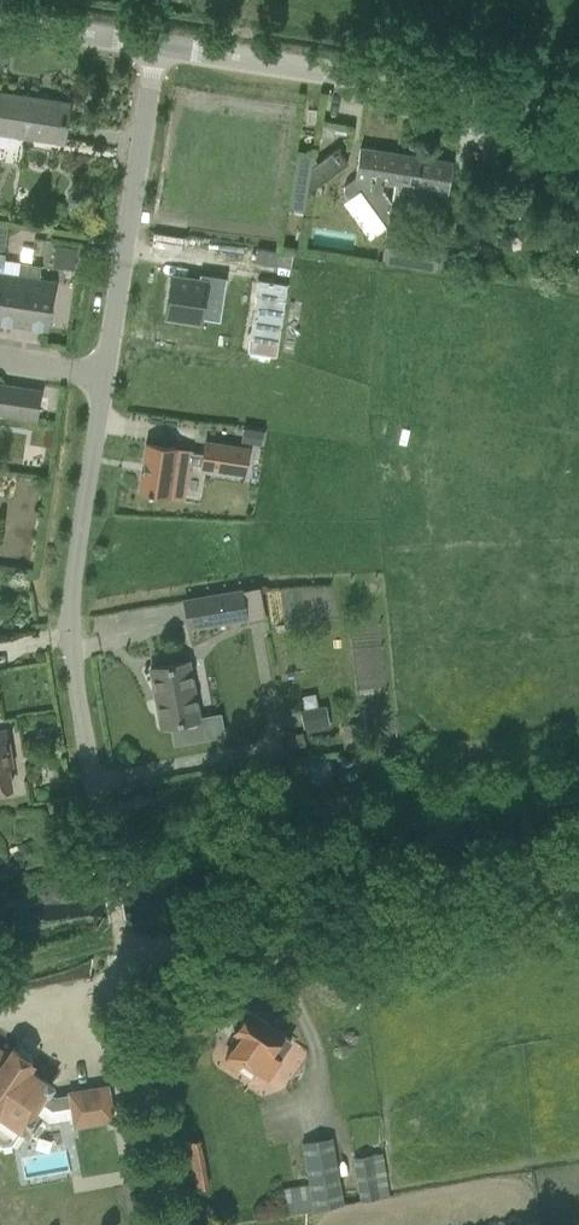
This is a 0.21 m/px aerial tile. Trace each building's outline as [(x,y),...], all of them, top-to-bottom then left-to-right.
[(65,139),(70,104),(49,101),(48,104),(40,103),(40,99),(0,93),(0,132),(64,142),(65,139)] [(297,154),(290,193),(307,196),(309,196),(309,191),(348,163),(338,150),(341,148),(340,146),(317,163),(313,157),(297,154)] [(360,195),(387,232),(392,203),(382,189),(383,182),(395,184),(399,155),(360,149),(356,178),(346,185),(344,189),(344,192),(345,195),(347,197),(352,199),(356,198),(360,195)] [(399,155),(395,184),(392,203),(387,232),(381,262),(435,270),(436,268),(443,269),(446,251),(438,250),(440,242),(424,239),(425,230),(406,227),(409,208),(422,210),(425,189),(448,192),(453,163),(399,155)] [(221,317),(228,276),(250,279),(254,252),(203,244),(199,274),(172,270),(165,314),(203,319),(204,314),(221,317)] [(57,245),(54,261),(75,265),(78,249),(57,245)] [(22,325),(31,264),(20,263),(18,277),(3,275),(0,296),(0,322),(22,325)] [(39,281),(41,266),(31,264),(22,325),(48,329),(55,283),(39,281)] [(18,415),(37,418),(41,392),(0,385),(0,413),(18,415)] [(207,440),(205,453),(191,450),(191,448),(148,442),(141,490),(148,491),(147,492),(152,493),(152,491),(184,496),(189,461),(203,463),(203,464),(246,471),(250,447),(207,440)] [(208,596),(184,600),(189,629),(213,625),(248,619),(243,590),(208,596)] [(209,738),(205,718),(199,719),(189,662),(151,669),(161,726),(172,724),(175,744),(209,738)] [(304,728),(307,728),(329,723),(326,706),(301,710),(304,728)] [(343,738),(362,736),(361,724),(342,725),(343,738)] [(11,788),(6,761),(11,760),(6,731),(0,732),(0,790),(11,788)] [(268,1075),(282,1055),(291,1040),(247,1009),(238,1011),(231,1020),(233,1029),(242,1035),(225,1060),(236,1067),(242,1058),(258,1069),(259,1068),(268,1075)] [(13,1049),(13,1048),(8,1055),(0,1050),(0,1144),(2,1146),(11,1144),(21,1130),(25,1132),(38,1114),(34,1111),(42,1100),(53,1108),(72,1105),(75,1126),(113,1119),(108,1086),(70,1092),(70,1095),(55,1098),(47,1093),(51,1086),(28,1069),(33,1062),(13,1049)] [(332,1137),(302,1142),(309,1183),(339,1178),(332,1137)] [(189,1189),(205,1188),(203,1139),(187,1140),(189,1189)] [(379,1197),(372,1154),(353,1157),(360,1199),(360,1201),(379,1197)]
